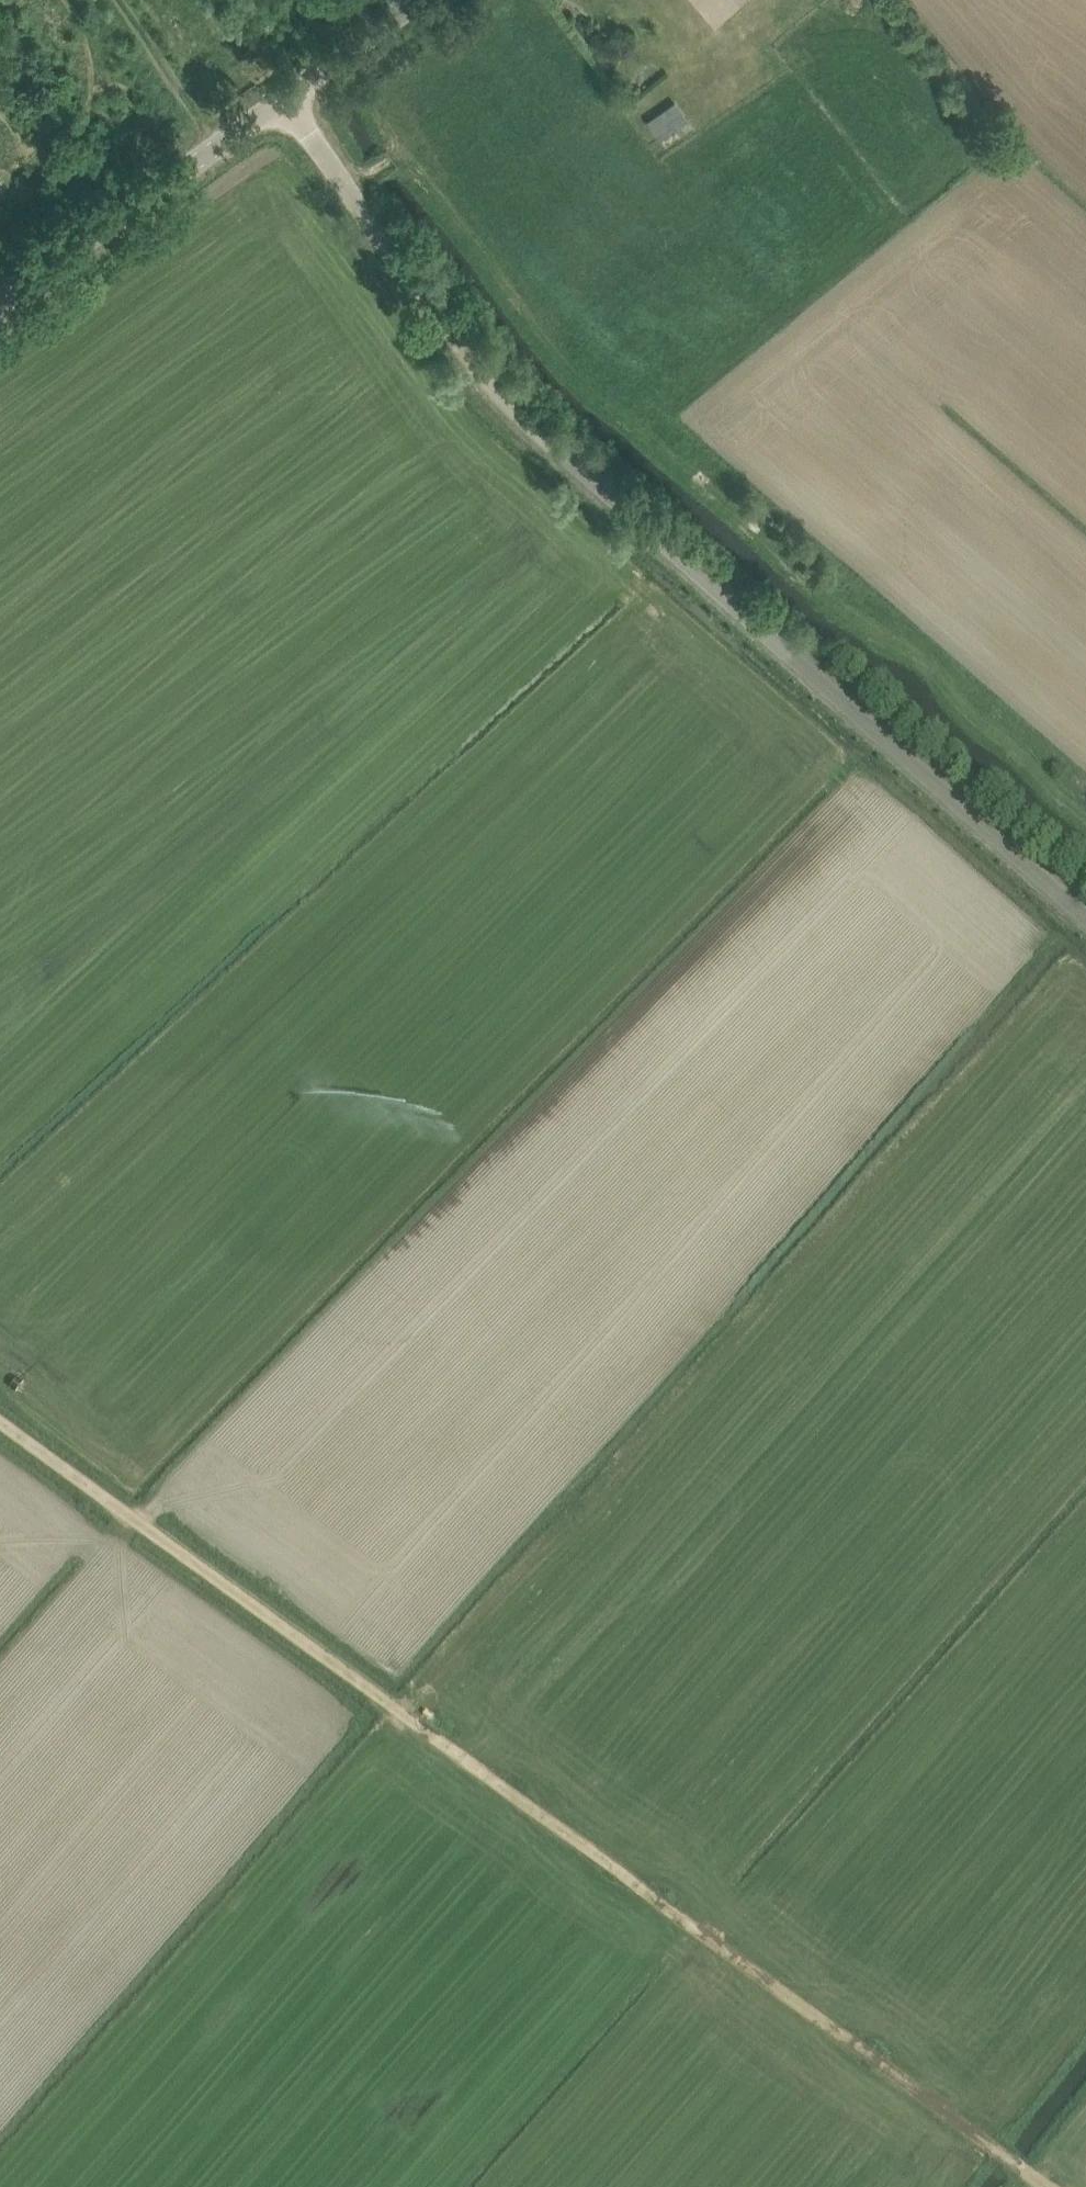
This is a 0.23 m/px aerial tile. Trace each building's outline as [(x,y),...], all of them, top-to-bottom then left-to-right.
[(755,13),(768,0),(743,0),(755,13)] [(644,118),(656,136),(683,119),(671,100),(644,118)]
